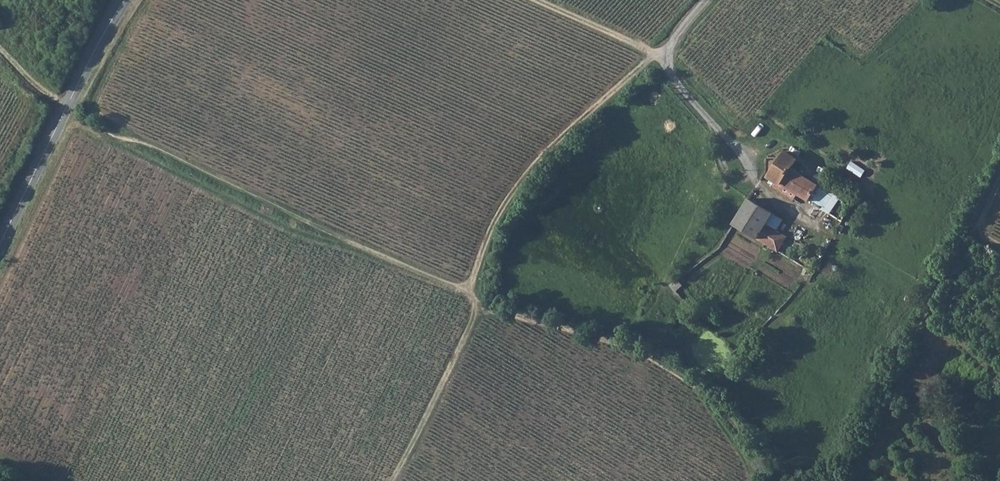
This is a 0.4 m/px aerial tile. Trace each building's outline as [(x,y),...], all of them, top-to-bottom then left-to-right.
[(770,179),(845,223),(844,221),(852,208),(823,191),(824,187),(794,170),(799,161),(786,154),(770,179)] [(855,164),(851,170),(862,177),(866,171),(855,164)] [(746,206),(734,225),(744,232),(757,241),(762,236),(766,238),(770,231),(776,234),(785,222),(751,200),(746,206)] [(680,281),(672,287),(679,294),(685,288),(680,281)]
